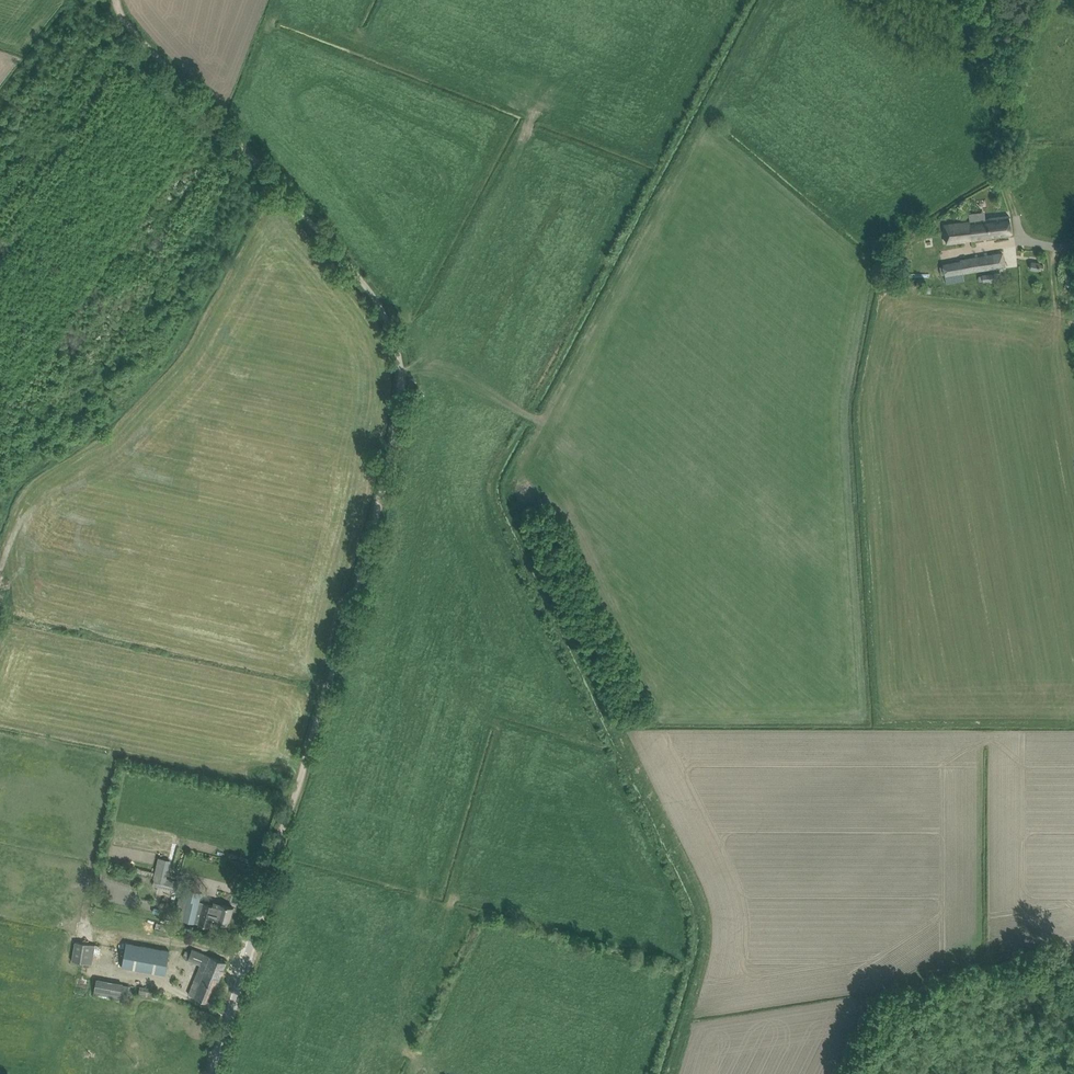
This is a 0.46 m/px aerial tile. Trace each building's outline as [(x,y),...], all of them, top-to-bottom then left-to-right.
[(944,223),(946,241),(968,238),(968,239),(991,236),(991,235),(1011,233),(1009,215),(988,218),(988,219),(944,223)] [(942,262),(946,283),(965,279),(963,272),(1004,266),(1002,253),(942,262)] [(1044,265),(1040,264),(1040,262),(1031,261),(1030,269),(1039,271),(1039,269),(1043,270),(1044,265)] [(158,857),(153,878),(155,879),(153,885),(176,891),(178,882),(165,879),(170,860),(158,857)] [(174,918),(194,923),(202,892),(186,888),(184,897),(179,896),(174,918)] [(221,903),(220,907),(204,902),(198,923),(209,926),(211,919),(216,920),(228,924),(233,907),(221,903)] [(92,964),(95,945),(75,941),(72,961),(92,964)] [(165,974),(169,950),(126,942),(122,966),(165,974)] [(192,987),(189,994),(210,1002),(226,961),(211,955),(210,955),(192,949),(188,959),(206,966),(197,989),(192,987)] [(93,992),(120,998),(123,983),(95,978),(93,992)]
